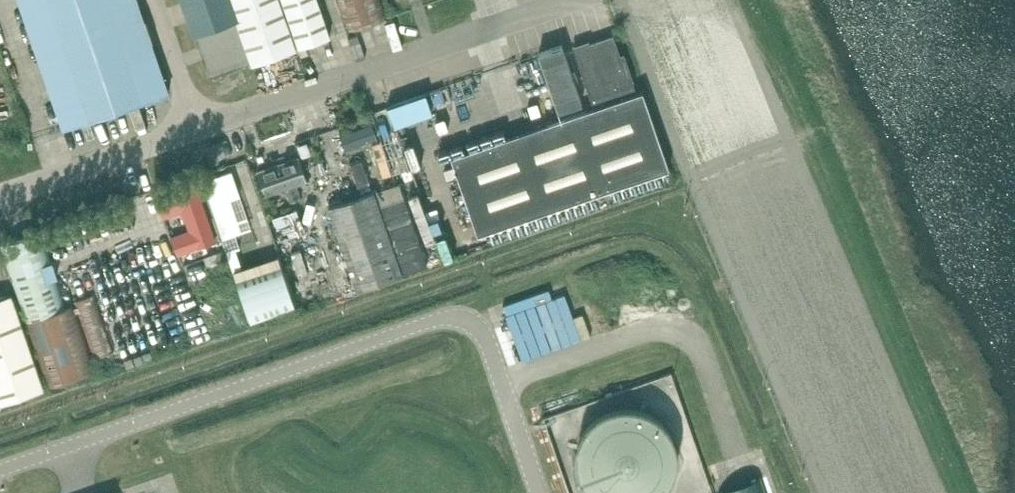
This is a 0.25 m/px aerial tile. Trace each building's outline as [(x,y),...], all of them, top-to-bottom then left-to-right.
[(137,0),(19,0),(64,129),(169,93),(137,0)] [(193,35),(239,19),(232,0),(181,0),(193,35)] [(239,19),(254,62),(299,47),(282,0),(232,0),(239,19)] [(299,47),(333,35),(321,0),(283,0),(299,47)] [(389,16),(383,0),(337,0),(347,31),(389,16)] [(624,54),(621,55),(614,35),(590,44),(589,41),(573,46),(590,97),(591,96),(595,108),(452,157),(478,234),(669,169),(643,91),(637,93),(633,82),(634,82),(624,54)] [(582,103),(564,50),(563,45),(539,53),(559,111),(582,103)] [(394,125),(432,112),(426,93),(388,107),(394,125)] [(320,109),(310,112),(316,132),(326,130),(320,109)] [(357,125),(362,142),(396,132),(390,115),(357,125)] [(297,185),(306,181),(298,158),(259,172),(267,195),(286,188),(291,202),(301,198),(297,185)] [(256,242),(250,225),(228,165),(200,175),(215,217),(228,252),(256,242)] [(401,182),(374,191),(403,275),(430,265),(401,182)] [(212,242),(215,240),(195,184),(158,197),(165,216),(183,210),(196,247),(206,244),(208,250),(214,248),(212,242)] [(357,290),(403,275),(374,191),(328,207),(357,290)] [(316,202),(318,206),(291,213),(297,239),(332,230),(324,200),(316,202)] [(281,247),(297,242),(286,212),(271,217),(281,247)] [(263,260),(282,254),(269,218),(250,225),(256,242),(263,260)] [(97,370),(48,227),(0,243),(0,249),(48,387),(97,370)] [(234,270),(263,260),(256,242),(228,252),(234,270)] [(314,270),(325,266),(316,243),(306,247),(314,270)] [(282,254),(234,270),(253,325),(301,308),(282,254)] [(569,288),(520,302),(536,357),(600,339),(586,292),(571,296),(569,288)] [(45,388),(13,293),(0,297),(0,403),(45,388)] [(95,293),(76,300),(95,357),(115,351),(95,293)] [(632,397),(626,396),(623,396),(614,397),(605,399),(597,403),(590,408),(584,414),(579,421),(575,429),(573,438),(572,446),(573,455),(575,464),(579,472),(584,479),(590,485),(597,490),(604,492),(642,492),(648,490),(655,485),(661,479),(666,472),(670,464),(672,455),(673,446),(672,438),(670,429),(666,421),(661,414),(655,408),(648,403),(640,399),(632,397)] [(760,477),(718,491),(719,492),(765,492),(760,477)]
